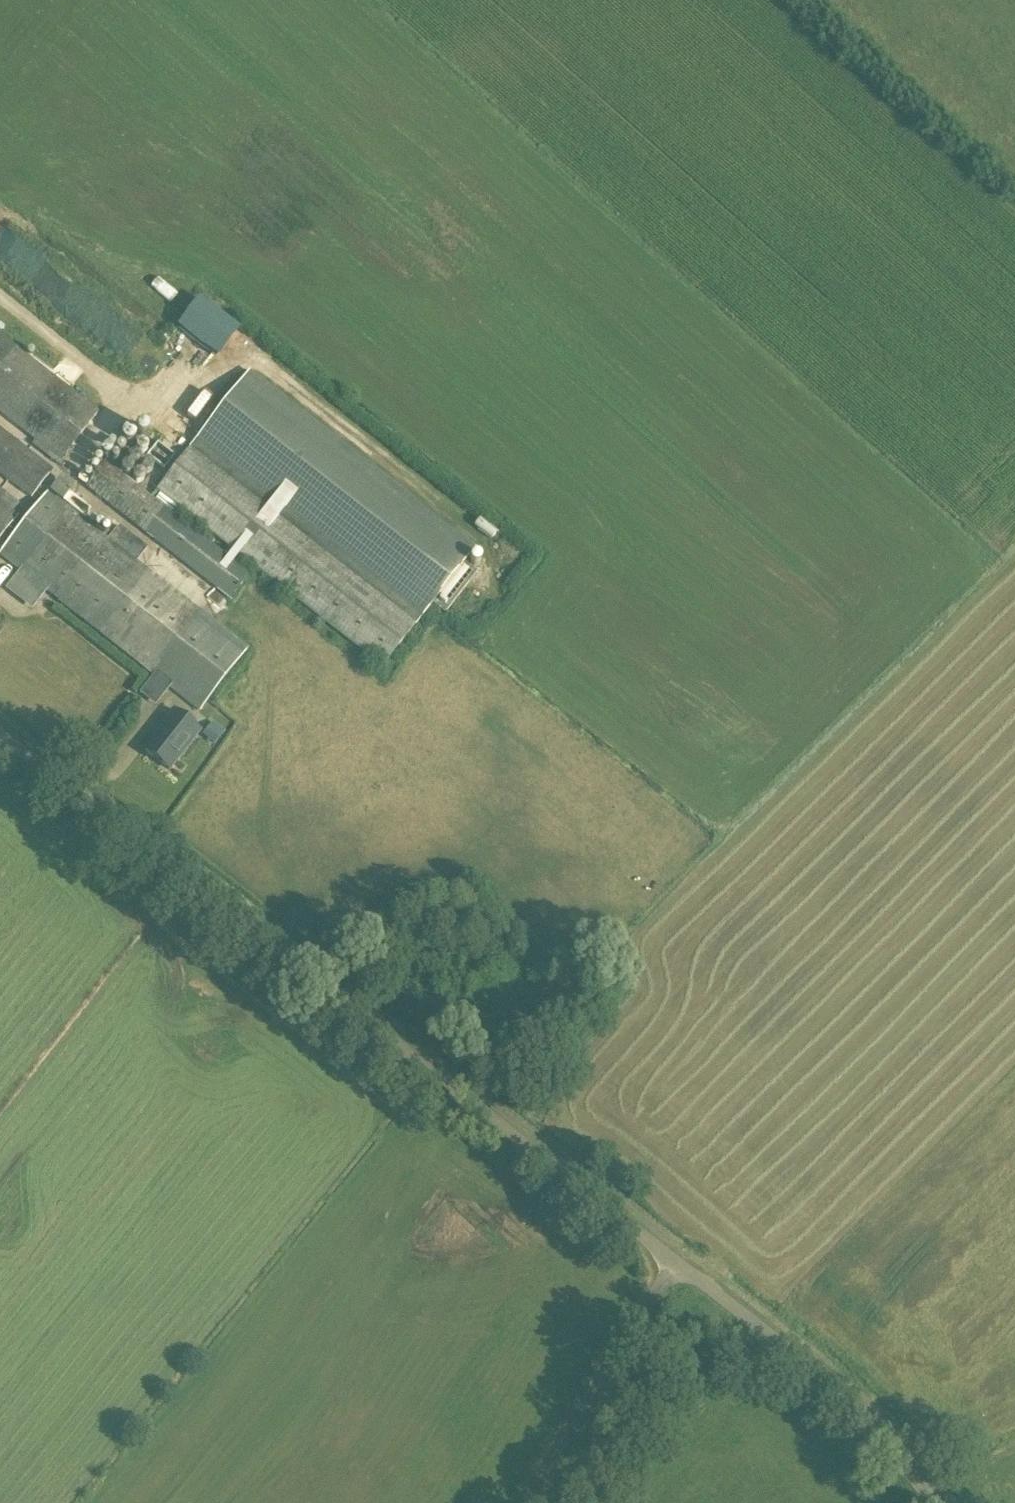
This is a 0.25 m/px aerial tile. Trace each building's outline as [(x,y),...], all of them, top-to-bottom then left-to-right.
[(182,341),(197,354),(210,338),(195,326),(182,341)] [(0,335),(0,414),(49,452),(46,455),(57,464),(98,412),(0,335)] [(248,370),(155,492),(383,667),(432,603),(445,613),(476,572),(464,562),(475,546),(248,370)] [(53,470),(0,429),(0,475),(30,498),(53,470)] [(229,600),(249,575),(104,461),(84,486),(229,600)] [(17,516),(14,513),(20,506),(0,490),(0,538),(17,516)] [(201,612),(47,492),(0,553),(0,556),(19,570),(198,712),(248,649),(201,612)] [(157,561),(201,606),(211,597),(167,551),(157,561)] [(168,770),(199,730),(173,710),(142,750),(168,770)]
